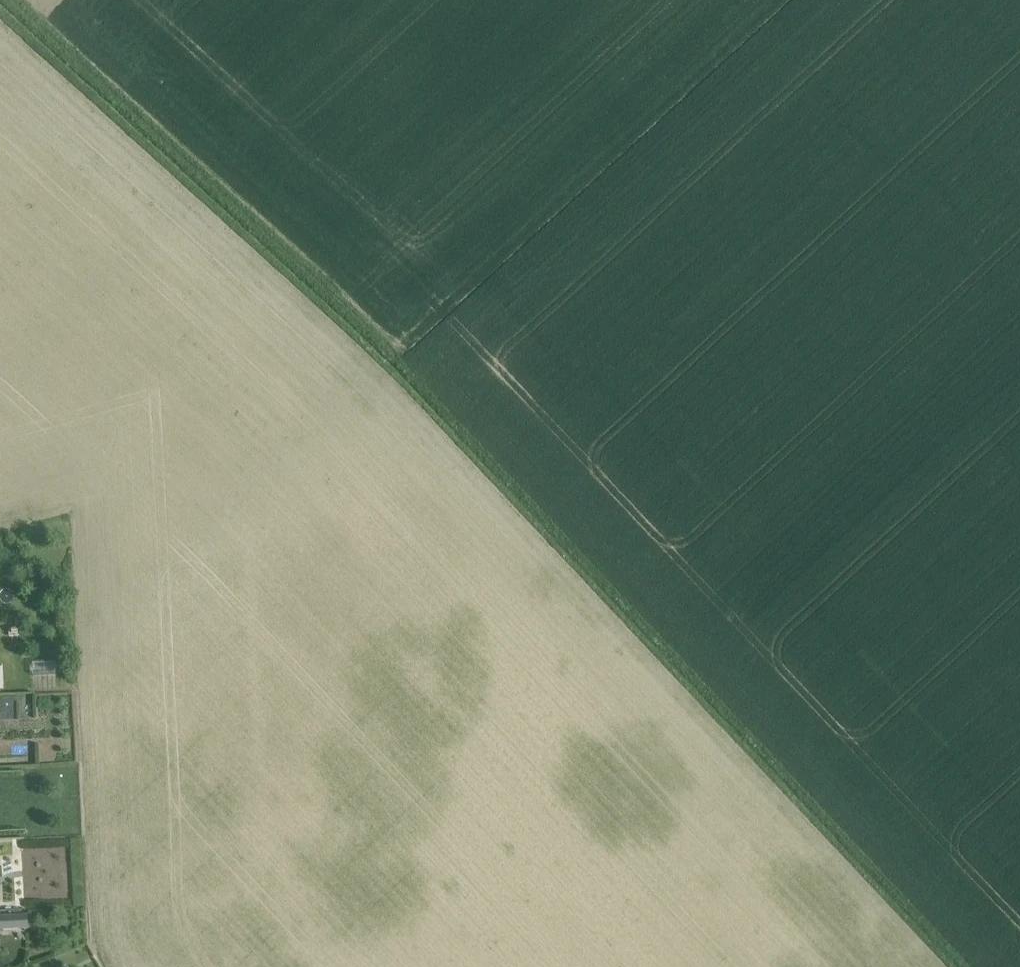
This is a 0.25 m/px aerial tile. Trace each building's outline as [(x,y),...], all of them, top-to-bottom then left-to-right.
[(0,917),(0,931),(28,930),(28,916),(0,917)]
